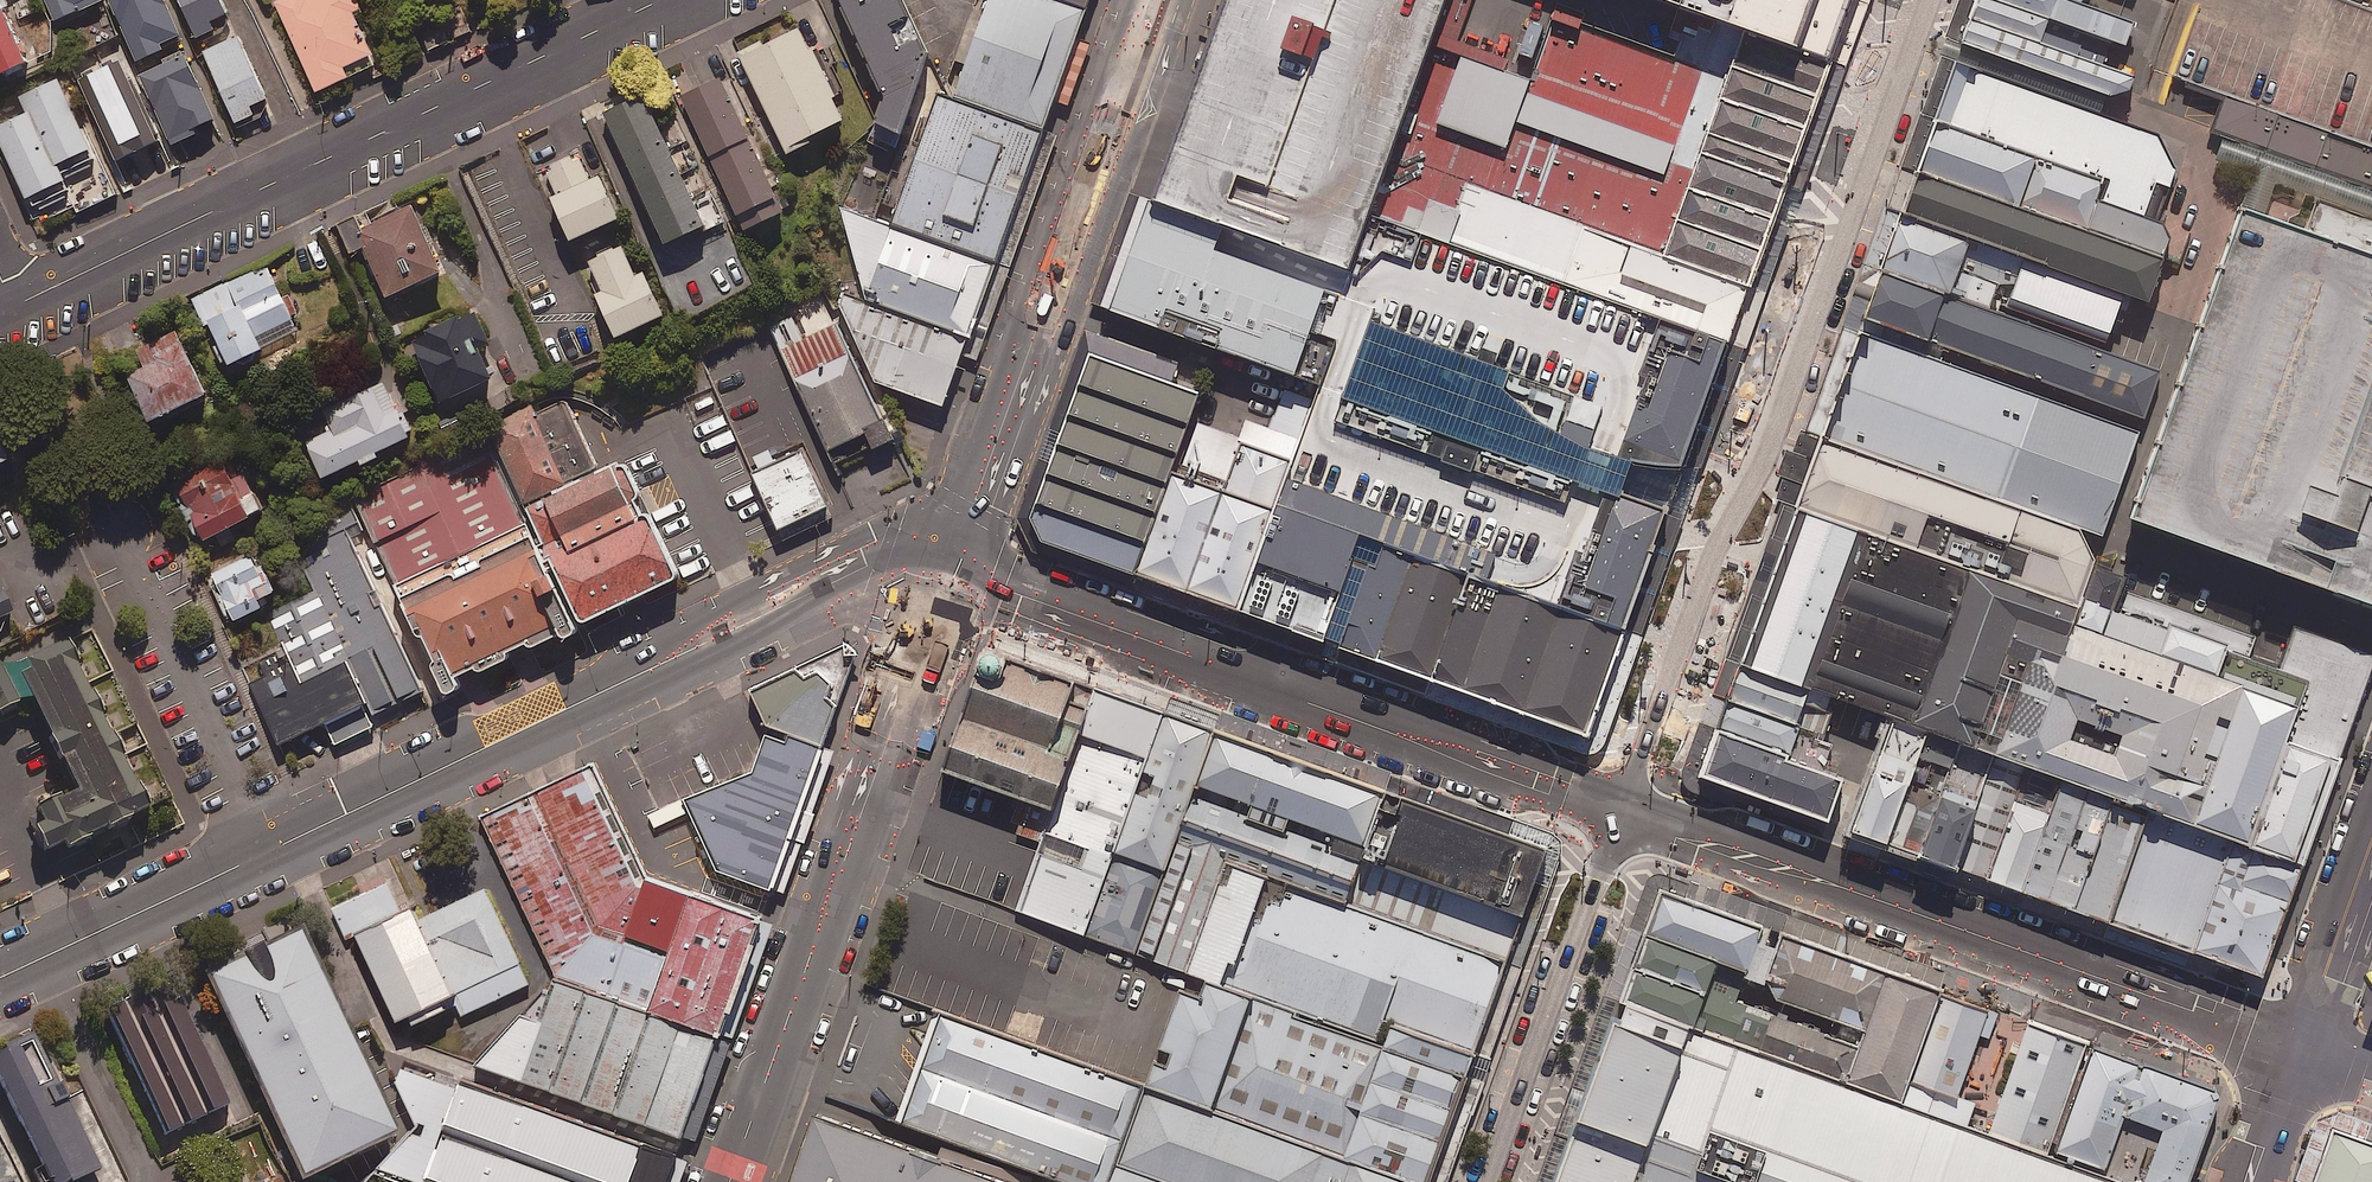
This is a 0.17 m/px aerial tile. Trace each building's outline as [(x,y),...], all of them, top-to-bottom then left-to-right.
[(55,20),(103,0),(47,0),(55,20)] [(165,0),(115,0),(141,59),(183,41),(165,0)] [(220,0),(181,0),(197,37),(216,29),(212,20),(226,14),(220,0)] [(358,0),(276,0),(318,91),(380,63),(356,12),(363,9),(358,0)] [(891,89),(880,118),(907,128),(938,43),(918,0),(849,0),(891,89)] [(1055,122),(1097,3),(1090,0),(1007,0),(974,94),(1055,122)] [(1211,23),(1188,88),(1158,171),(1147,202),(1350,274),(1370,218),(1392,156),(1408,112),(1421,77),(1431,48),(1448,0),(1219,0),(1211,23)] [(1680,9),(1693,13),(1746,32),(1831,63),(1854,0),(1655,0),(1680,9)] [(2000,0),(1977,0),(1971,17),(2041,43),(2051,17),(2000,0)] [(2081,0),(2000,0),(2051,17),(2131,44),(2139,19),(2081,0)] [(2347,0),(2176,0),(2173,9),(2185,13),(2196,17),(2175,77),(2223,95),(2211,130),(2221,134),(2371,186),(2371,9),(2347,0)] [(4,5),(0,7),(0,77),(30,63),(4,5)] [(1729,346),(1752,284),(1667,254),(1678,221),(1689,190),(1698,193),(1775,221),(1780,205),(1788,185),(1734,166),(1702,154),(1710,134),(1722,101),(1733,70),(1738,56),(1746,32),(1693,13),(1677,56),(1556,12),(1530,83),(1499,72),(1484,67),(1459,58),(1457,57),(1439,51),(1431,48),(1421,77),(1408,112),(1392,156),(1370,218),(1658,321),(1729,346)] [(2041,43),(1971,17),(1962,44),(2111,95),(2128,89),(2133,76),(2041,43)] [(813,19),(746,52),(790,144),(858,112),(813,19)] [(1818,101),(1831,63),(1746,32),(1738,56),(1733,70),(1818,101)] [(267,99),(239,36),(205,52),(238,123),(256,114),(252,106),(267,99)] [(219,124),(187,55),(145,75),(176,144),(219,124)] [(2105,112),(1956,58),(1935,120),(2102,179),(2096,198),(2161,222),(2179,170),(2161,134),(2105,112)] [(123,59),(80,77),(116,160),(158,142),(123,59)] [(1818,101),(1733,70),(1722,101),(1807,131),(1818,101)] [(60,78),(2,105),(8,119),(0,123),(0,138),(32,208),(70,190),(65,178),(98,163),(60,78)] [(724,79),(684,99),(741,218),(781,199),(724,79)] [(974,94),(952,86),(905,218),(1009,255),(1055,122),(974,94)] [(705,222),(644,95),(597,117),(659,244),(705,222)] [(1807,131),(1722,101),(1710,134),(1795,165),(1807,131)] [(1929,136),(1915,172),(2163,259),(2170,239),(2161,222),(2096,198),(2102,179),(1935,120),(1929,136)] [(1795,165),(1710,134),(1702,154),(1734,166),(1788,185),(1795,165)] [(590,180),(578,154),(542,170),(575,240),(621,219),(601,175),(590,180)] [(1915,172),(1902,213),(1973,238),(2151,301),(2163,259),(1915,172)] [(1764,251),(1775,221),(1698,193),(1689,190),(1678,221),(1764,251)] [(2371,613),(2371,215),(2316,195),(2303,229),(2236,205),(2121,522),(2371,613)] [(982,330),(1009,255),(905,218),(859,202),(874,270),(889,297),(982,330)] [(1350,274),(1147,202),(1107,312),(1218,351),(1310,384),(1350,274)] [(446,271),(414,205),(360,231),(392,297),(446,271)] [(1902,213),(1883,264),(1955,289),(1973,238),(1902,213)] [(1350,274),(1310,384),(1321,388),(1302,442),(1288,479),(1239,617),(1251,621),(1286,634),(1332,650),(1387,670),(1437,688),(1463,697),(1501,590),(1626,635),(1630,623),(1676,496),(1729,346),(1658,321),(1370,218),(1350,274)] [(1764,251),(1678,221),(1667,254),(1752,284),(1764,251)] [(619,237),(582,253),(619,337),(666,316),(646,273),(637,277),(619,237)] [(2128,297),(2014,257),(2002,293),(2115,332),(2128,297)] [(221,344),(216,346),(223,362),(228,359),(230,364),(299,333),(269,264),(193,298),(204,325),(211,322),(221,344)] [(1883,264),(1862,324),(2137,421),(2160,361),(1955,289),(1883,264)] [(958,399),(982,330),(889,297),(866,287),(856,299),(886,373),(958,399)] [(490,343),(476,311),(413,338),(441,403),(495,380),(481,347),(490,343)] [(1862,324),(1823,436),(2097,533),(2101,534),(2141,422),(2137,421),(1862,324)] [(209,394),(178,331),(139,351),(147,368),(131,376),(153,421),(209,394)] [(847,355),(801,377),(834,447),(880,425),(847,355)] [(1045,547),(1136,580),(1192,423),(1202,396),(1092,357),(1032,523),(1045,547)] [(412,437),(384,382),(326,412),(334,427),(307,441),(327,480),(412,437)] [(542,399),(502,419),(537,491),(577,472),(542,399)] [(1188,599),(1244,442),(1192,423),(1136,580),(1188,599)] [(1251,423),(1244,442),(1188,599),(1239,617),(1288,479),(1302,442),(1251,423)] [(2097,533),(1823,436),(1800,500),(1870,525),(1973,564),(2074,602),(2097,533)] [(0,438),(0,466),(11,461),(0,438)] [(536,522),(497,442),(381,498),(419,577),(536,522)] [(804,450),(759,472),(788,529),(832,508),(804,450)] [(225,459),(172,484),(199,539),(204,536),(206,540),(265,511),(245,471),(234,477),(225,459)] [(647,512),(622,462),(552,496),(576,545),(647,512)] [(1870,525),(1800,500),(1740,666),(1810,691),(1870,525)] [(561,560),(593,626),(684,582),(652,516),(561,560)] [(546,530),(415,593),(446,657),(435,662),(449,692),(475,679),(468,664),(560,620),(568,638),(593,626),(546,530)] [(261,600),(277,592),(264,565),(259,568),(253,555),(209,577),(232,624),(264,608),(261,600)] [(2061,661),(2075,622),(2082,604),(2074,602),(1973,564),(1917,718),(1979,740),(2014,644),(2061,661)] [(321,675),(366,654),(332,582),(287,603),(321,675)] [(1544,726),(1587,741),(1599,710),(1626,635),(1501,590),(1463,697),(1544,726)] [(0,637),(6,618),(11,616),(0,593),(0,637)] [(2026,759),(2193,819),(2242,682),(2075,622),(2061,661),(2026,759)] [(135,789),(121,759),(127,757),(117,736),(112,739),(102,718),(108,715),(98,693),(92,696),(78,664),(84,662),(76,645),(70,647),(67,641),(16,664),(13,658),(0,664),(0,712),(33,697),(77,794),(29,816),(46,854),(64,846),(66,851),(146,814),(144,809),(149,807),(140,787),(135,789)] [(1094,687),(993,651),(949,775),(1050,811),(1094,687)] [(321,675),(274,697),(299,751),(391,708),(366,654),(321,675)] [(841,705),(798,666),(754,687),(773,727),(826,746),(841,705)] [(1815,693),(1740,666),(1720,721),(1795,748),(1815,693)] [(2193,819),(2305,859),(2342,756),(2308,744),(2318,717),(2299,711),(2304,697),(2245,676),(2242,682),(2193,819)] [(1120,847),(1168,713),(1109,692),(1032,905),(1091,927),(1116,858),(1120,847)] [(1202,785),(1221,731),(1168,713),(1120,847),(1173,866),(1185,832),(1187,826),(1202,785)] [(1853,769),(1728,724),(1709,778),(1746,791),(1834,822),(1853,769)] [(723,868),(775,887),(826,746),(773,727),(756,773),(693,802),(723,868)] [(1383,849),(1402,796),(1221,731),(1202,785),(1383,849)] [(1855,830),(1894,844),(1918,777),(1927,751),(1889,737),(1855,830)] [(496,813),(567,962),(598,921),(678,950),(701,887),(599,764),(496,813)] [(1894,844),(1923,854),(1947,787),(1918,777),(1894,844)] [(1973,872),(1994,880),(2024,796),(2029,785),(2008,777),(1999,800),(1973,872)] [(1923,854),(1973,872),(1999,800),(1949,782),(1947,787),(1923,854)] [(1383,849),(1202,785),(1187,826),(1368,891),(1383,849)] [(2031,893),(2118,924),(2151,832),(2157,816),(2099,795),(2070,785),(2061,810),(2031,893)] [(1366,896),(1509,947),(1545,847),(1505,832),(1402,796),(1368,891),(1366,896)] [(2013,886),(2031,893),(2061,810),(2024,796),(1994,880),(2013,886)] [(1144,948),(1193,965),(1235,849),(1185,832),(1173,866),(1169,877),(1144,946),(1144,948)] [(2229,859),(2151,832),(2118,924),(2196,952),(2226,867),(2229,859)] [(487,839),(411,874),(473,1007),(549,972),(487,839)] [(1235,849),(1193,965),(1241,983),(1283,867),(1235,849)] [(1116,858),(1091,927),(1144,946),(1169,877),(1116,858)] [(1398,1039),(1467,1063),(1509,947),(1366,896),(1283,867),(1241,983),(1257,988),(1398,1039)] [(2226,867),(2196,952),(2267,977),(2297,893),(2226,867)] [(464,986),(411,874),(354,900),(407,1013),(464,986)] [(1664,885),(1648,931),(1724,958),(1751,968),(1767,922),(1716,904),(1664,885)] [(659,1003),(727,1027),(769,911),(701,887),(678,950),(659,1003)] [(579,974),(659,1003),(678,950),(598,921),(579,974)] [(403,1127),(311,928),(219,970),(312,1169),(403,1127)] [(1894,965),(1789,928),(1765,994),(1779,999),(1870,1031),(1894,965)] [(1648,931),(1622,997),(1700,1025),(1724,958),(1648,931)] [(1193,965),(1150,1083),(1214,1106),(1257,988),(1241,983),(1193,965)] [(1947,984),(1894,965),(1870,1031),(1855,1072),(1853,1080),(1906,1099),(1908,1093),(1947,984)] [(446,1034),(690,1129),(727,1027),(659,1003),(579,974),(569,970),(552,1016),(521,1005),(508,1000),(446,1034)] [(244,1095),(192,984),(125,1015),(177,1126),(244,1095)] [(2002,1004),(1947,984),(1908,1093),(1963,1113),(2002,1004)] [(1398,1039),(1257,988),(1214,1106),(1357,1157),(1398,1039)] [(1622,997),(1555,1181),(2136,1181),(1906,1099),(1853,1080),(1700,1025),(1622,997)] [(1855,1072),(1870,1031),(1779,999),(1764,1040),(1855,1072)] [(1150,1083),(947,1010),(909,1116),(1093,1181),(1115,1181),(1124,1158),(1150,1083)] [(2089,1040),(2034,1020),(1995,1129),(2050,1148),(2089,1040)] [(50,1027),(10,1046),(73,1181),(84,1181),(116,1167),(50,1027)] [(1467,1063),(1398,1039),(1357,1157),(1425,1181),(1467,1063)] [(2089,1040),(2050,1148),(2108,1169),(2128,1112),(2164,1125),(2144,1181),(2145,1181),(2188,1181),(2222,1087),(2089,1040)] [(459,1181),(669,1181),(682,1145),(469,1069),(432,1172),(459,1181)] [(1357,1157),(1214,1106),(1150,1083),(1124,1158),(1193,1181),(1348,1181),(1357,1157)] [(827,1111),(801,1181),(1026,1181),(827,1111)] [(2345,1122),(2323,1181),(2371,1181),(2371,1132),(2345,1122)] [(1425,1181),(1357,1157),(1348,1181),(1425,1181)] [(1124,1158),(1115,1181),(1193,1181),(1124,1158)]
